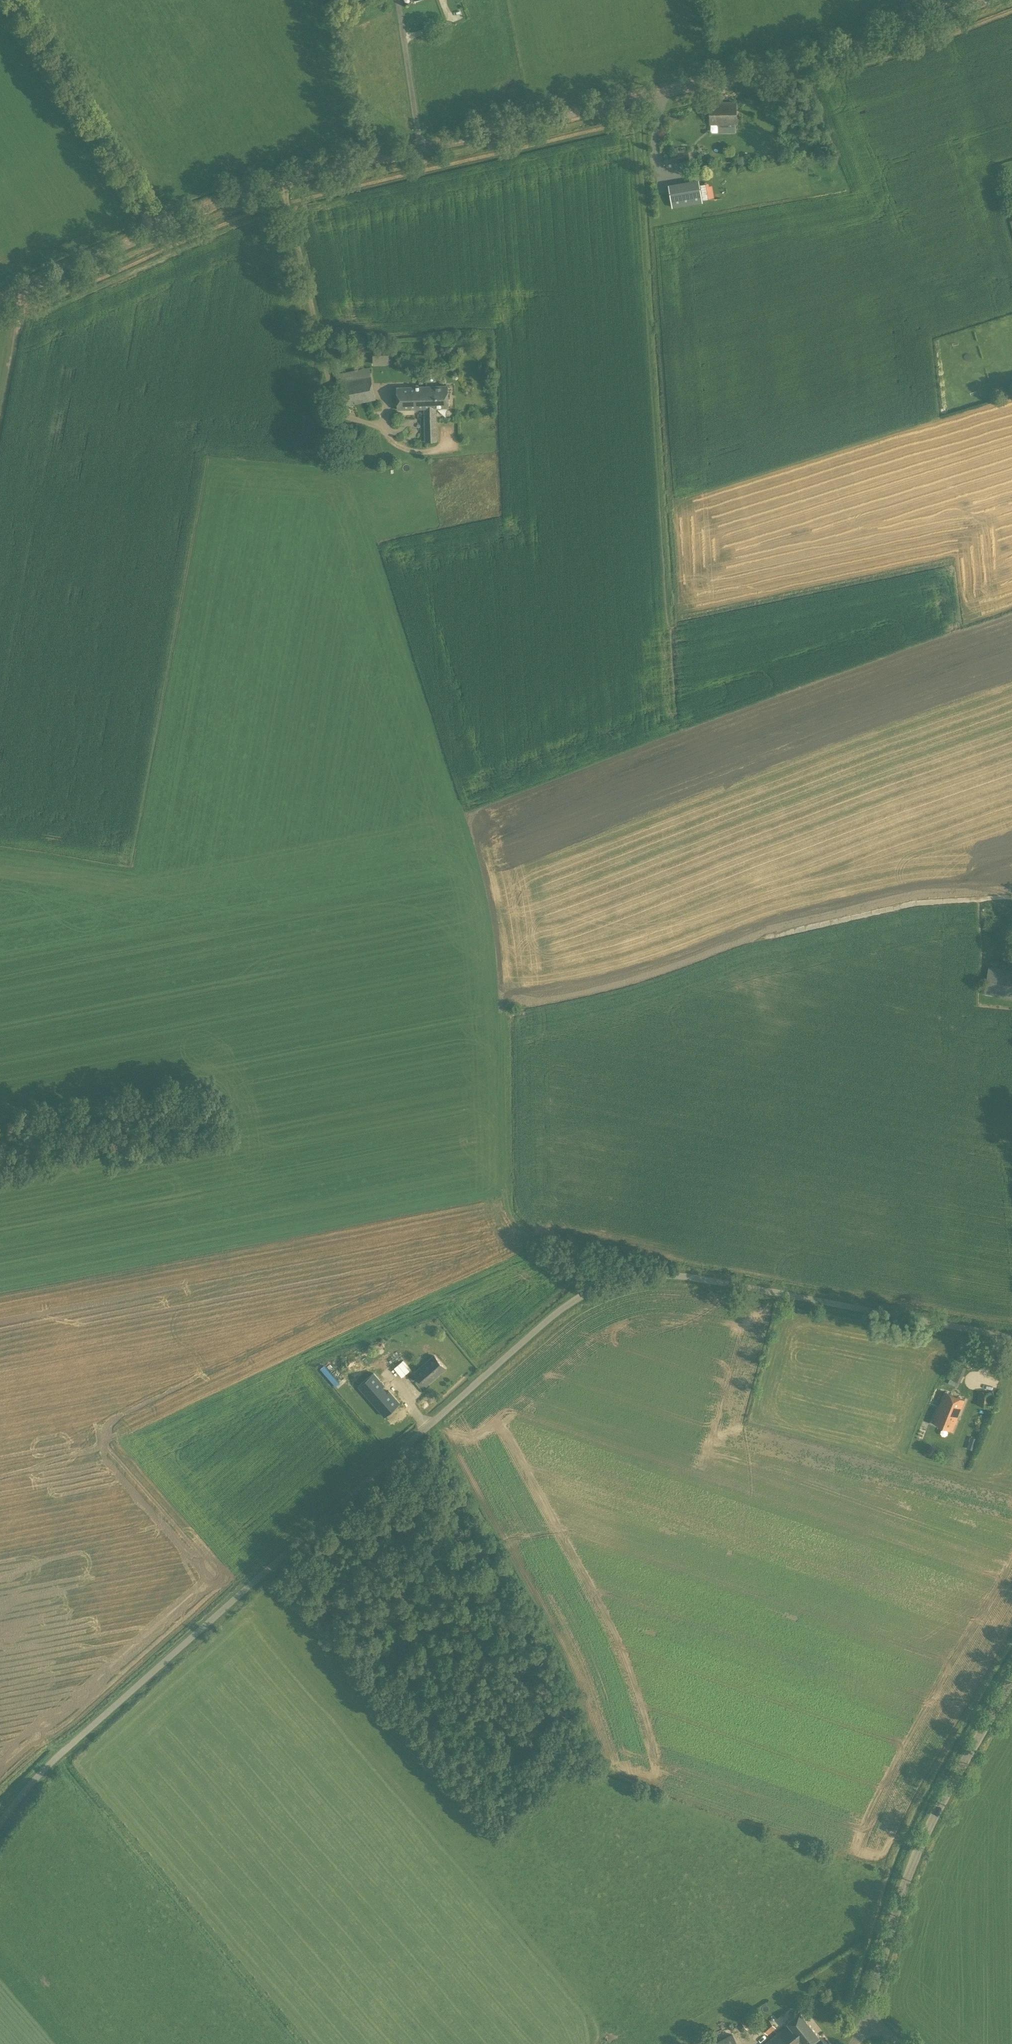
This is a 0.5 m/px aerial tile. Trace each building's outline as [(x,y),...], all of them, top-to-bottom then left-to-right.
[(710,125),(737,124),(736,106),(710,106),(710,125)] [(665,164),(689,160),(688,151),(663,156),(665,164)] [(673,206),(705,203),(704,199),(715,198),(714,183),(702,185),(701,179),(671,183),(673,206)] [(372,365),(390,366),(390,354),(372,354),(372,365)] [(342,407),(376,400),(369,367),(335,374),(342,407)] [(437,442),(436,409),(448,408),(448,386),(397,388),(398,410),(424,409),(426,442),(437,442)] [(988,966),(983,994),(1011,1000),(1011,970),(988,966)] [(426,1385),(445,1368),(434,1355),(415,1372),(426,1385)] [(463,1357),(458,1360),(465,1369),(470,1366),(463,1357)] [(402,1377),(411,1369),(403,1360),(394,1367),(402,1377)] [(960,1383),(967,1368),(956,1363),(949,1379),(960,1383)] [(373,1373),(358,1386),(385,1416),(400,1403),(389,1390),(388,1391),(383,1386),(384,1385),(373,1373)] [(992,1407),(995,1393),(978,1390),(976,1405),(992,1407)] [(952,1431),(964,1400),(945,1392),(932,1423),(952,1431)] [(974,1449),(976,1438),(970,1437),(968,1447),(974,1449)] [(788,2024),(765,2043),(810,2043),(819,2037),(799,2012),(787,2023),(788,2024)] [(767,2035),(776,2027),(769,2021),(762,2028),(767,2035)] [(732,2035),(715,2043),(737,2043),(732,2035)]
